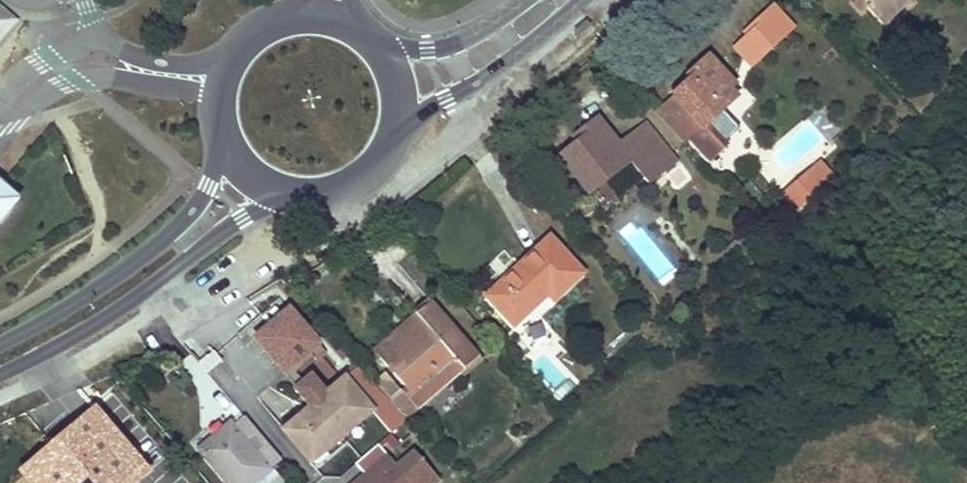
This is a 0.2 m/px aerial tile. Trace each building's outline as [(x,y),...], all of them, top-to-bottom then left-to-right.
[(857,16),(865,10),(857,0),(843,0),(857,16)] [(865,10),(879,25),(901,7),(898,3),(901,0),(857,0),(865,10)] [(18,19),(0,3),(0,40),(18,19)] [(774,3),(733,44),(753,64),(794,23),(774,3)] [(673,95),(655,108),(686,144),(692,140),(711,158),(726,142),(717,132),(728,122),(719,112),(735,97),(728,90),(733,85),(706,55),(669,90),(673,95)] [(583,139),(559,156),(587,193),(627,161),(645,185),(675,163),(647,124),(618,145),(595,119),(579,132),(583,139)] [(833,176),(820,161),(780,195),(793,210),(833,176)] [(16,203),(0,189),(0,223),(16,203)] [(547,238),(484,295),(520,334),(557,302),(554,296),(582,272),(547,238)] [(463,369),(478,355),(429,301),(414,313),(421,321),(388,348),(397,359),(403,365),(392,374),(405,388),(408,391),(431,371),(449,354),(463,369)] [(421,321),(414,313),(383,342),(388,348),(421,321)] [(463,369),(449,354),(431,371),(445,385),(455,375),(463,369)] [(461,381),(483,361),(478,355),(463,369),(455,375),(461,381)] [(386,367),(392,374),(403,365),(397,359),(386,367)] [(370,409),(344,377),(283,431),(308,462),(348,429),(370,409)] [(408,391),(405,388),(388,401),(403,418),(407,423),(422,408),(408,391)] [(388,401),(383,396),(370,409),(389,431),(403,418),(388,401)] [(198,449),(228,482),(252,482),(280,460),(243,415),(231,427),(227,423),(198,449)] [(358,443),(348,429),(308,462),(318,475),(358,443)] [(438,474),(412,445),(394,461),(377,442),(353,463),(360,471),(348,482),(428,482),(438,474)] [(121,463),(96,482),(139,482),(121,463)]
